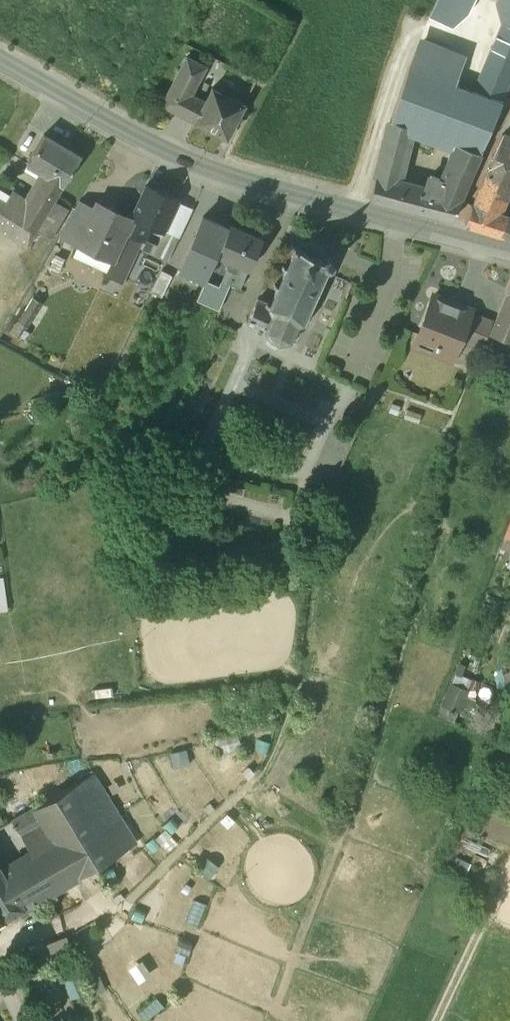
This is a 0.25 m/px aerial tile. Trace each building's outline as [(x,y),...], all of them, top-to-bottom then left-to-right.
[(429,17),(458,28),(468,0),(437,0),(429,17)] [(495,21),(509,28),(509,0),(504,0),(495,21)] [(409,65),(464,86),(477,53),(421,31),(415,43),(409,65)] [(480,92),(501,101),(503,102),(507,94),(509,86),(509,35),(486,89),(480,92)] [(186,56),(162,104),(180,113),(198,80),(205,65),(186,56)] [(464,86),(409,65),(390,120),(410,127),(458,144),(480,92),(464,86)] [(245,104),(198,80),(180,113),(228,138),(245,104)] [(458,144),(448,169),(469,176),(477,157),(477,158),(486,138),(501,101),(480,92),(458,144)] [(390,120),(375,177),(396,182),(410,127),(390,120)] [(81,156),(44,134),(27,164),(47,176),(63,185),(81,156)] [(496,168),(509,174),(509,136),(496,168)] [(496,168),(495,171),(491,169),(488,179),(491,180),(508,187),(509,182),(509,174),(496,168)] [(469,176),(448,169),(438,193),(459,199),(469,176)] [(63,185),(47,176),(43,183),(41,181),(17,221),(18,222),(36,232),(52,202),(63,185)] [(396,182),(375,177),(369,199),(399,206),(404,185),(396,182)] [(508,187),(491,180),(487,192),(484,191),(478,206),(498,212),(508,187)] [(438,193),(404,185),(399,206),(453,220),(462,200),(459,199),(438,193)] [(177,200),(146,186),(131,216),(132,217),(148,224),(162,232),(172,211),(177,200)] [(72,214),(52,202),(36,232),(34,237),(52,247),(60,236),(72,214)] [(94,210),(79,203),(72,214),(60,236),(80,244),(95,211),(94,210)] [(130,219),(97,204),(94,210),(95,211),(80,244),(75,255),(108,270),(113,259),(125,232),(132,217),(131,216),(130,219)] [(478,206),(472,205),(465,223),(500,234),(507,216),(498,212),(478,206)] [(172,211),(162,232),(166,233),(178,239),(188,218),(172,211)] [(507,216),(500,234),(509,237),(509,235),(509,217),(507,216)] [(148,224),(132,217),(125,232),(140,240),(141,239),(148,224)] [(216,255),(228,228),(202,217),(180,269),(205,280),(216,255)] [(34,237),(36,232),(18,222),(9,236),(28,247),(34,237)] [(262,238),(230,224),(228,228),(216,255),(249,269),(262,238)] [(108,270),(105,276),(121,283),(137,247),(140,240),(125,232),(113,259),(108,270)] [(159,257),(167,261),(178,239),(166,233),(164,238),(160,237),(156,246),(152,254),(159,257)] [(156,246),(141,239),(140,240),(137,247),(152,254),(156,246)] [(297,243),(296,246),(293,244),(291,248),(294,249),(287,266),(282,264),(281,267),(285,269),(279,284),(274,283),(273,285),(277,287),(270,303),(258,297),(248,319),(264,327),(270,335),(267,337),(269,339),(272,336),(278,339),(278,343),(280,343),(280,340),(289,338),(294,340),(303,321),(307,323),(308,320),(304,318),(311,302),(315,304),(317,301),(312,299),(319,284),(324,286),(325,283),(320,281),(327,267),(328,267),(330,267),(332,266),(333,264),(333,262),(333,260),(331,259),(330,258),(328,257),(326,258),(324,258),(299,247),(300,244),(297,243)] [(249,269),(216,255),(205,280),(197,300),(219,309),(230,283),(241,288),(249,269)] [(159,257),(156,264),(163,267),(167,261),(159,257)] [(151,291),(161,296),(171,275),(161,270),(151,291)] [(508,290),(496,319),(509,324),(509,291),(508,290)] [(455,304),(433,295),(414,344),(436,352),(438,345),(454,352),(459,339),(469,313),(454,307),(455,304)] [(492,322),(469,313),(459,339),(482,348),(492,322)] [(496,319),(491,332),(509,338),(509,324),(496,319)] [(470,691),(450,683),(440,706),(460,713),(470,691)] [(127,842),(87,775),(9,824),(19,843),(41,829),(49,842),(19,860),(41,896),(127,842)] [(19,860),(2,872),(23,907),(41,896),(19,860)] [(0,869),(0,914),(3,919),(23,907),(2,872),(0,869)] [(47,942),(52,956),(72,949),(67,936),(47,942)]
